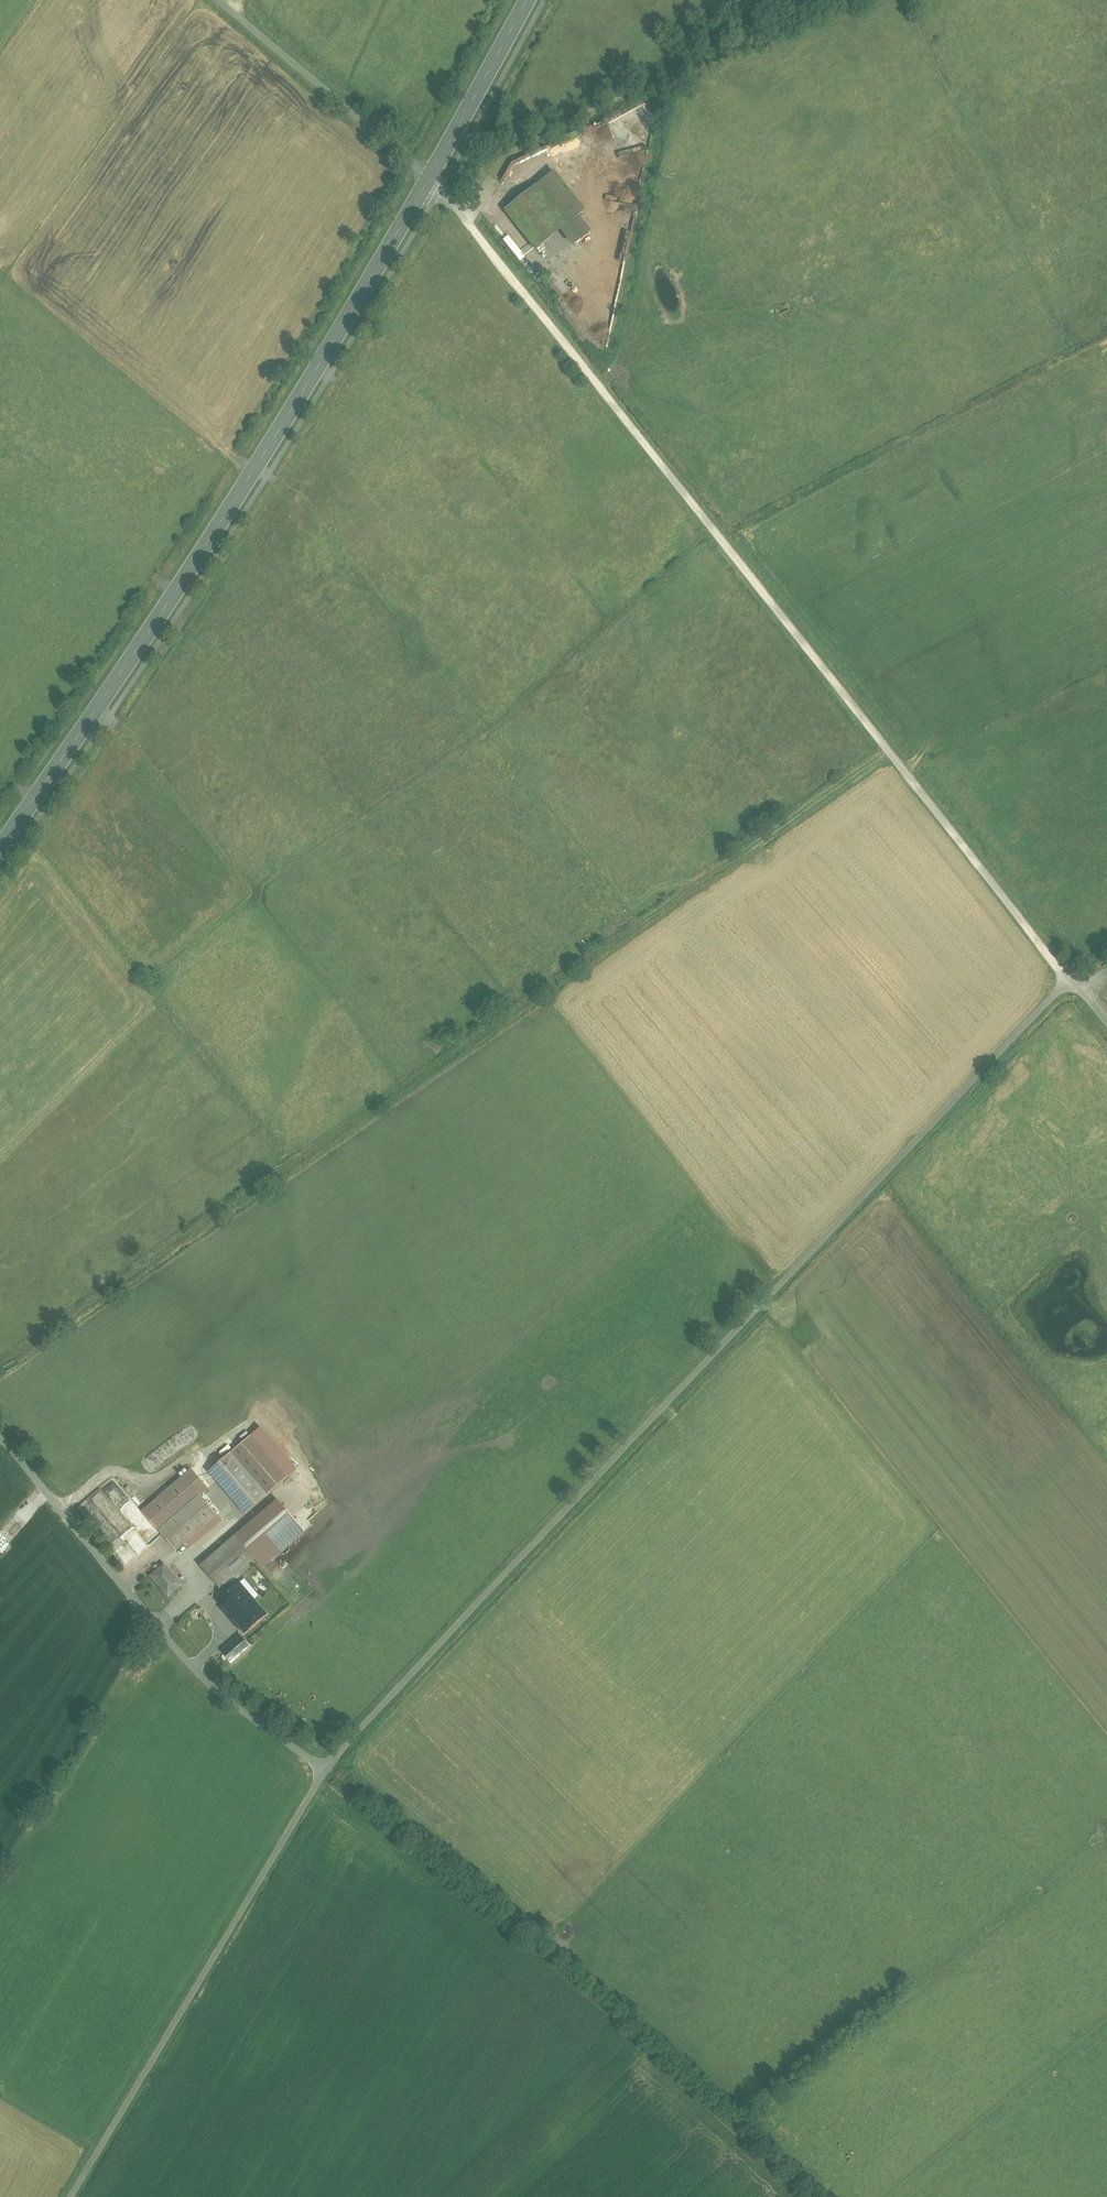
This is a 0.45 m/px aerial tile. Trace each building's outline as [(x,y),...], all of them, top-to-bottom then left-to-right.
[(553,174),(506,211),(536,250),(563,229),(575,244),(590,232),(578,216),(583,212),(553,174)] [(235,1452),(211,1471),(249,1516),(272,1497),(235,1452)] [(202,1493),(160,1531),(179,1555),(224,1518),(202,1493)] [(202,1566),(221,1588),(222,1586),(235,1602),(244,1594),(231,1579),(297,1522),(278,1500),(202,1566)] [(187,1585),(168,1561),(148,1576),(168,1601),(187,1585)] [(235,1602),(227,1609),(246,1631),(265,1614),(247,1592),(244,1594),(235,1602)]
